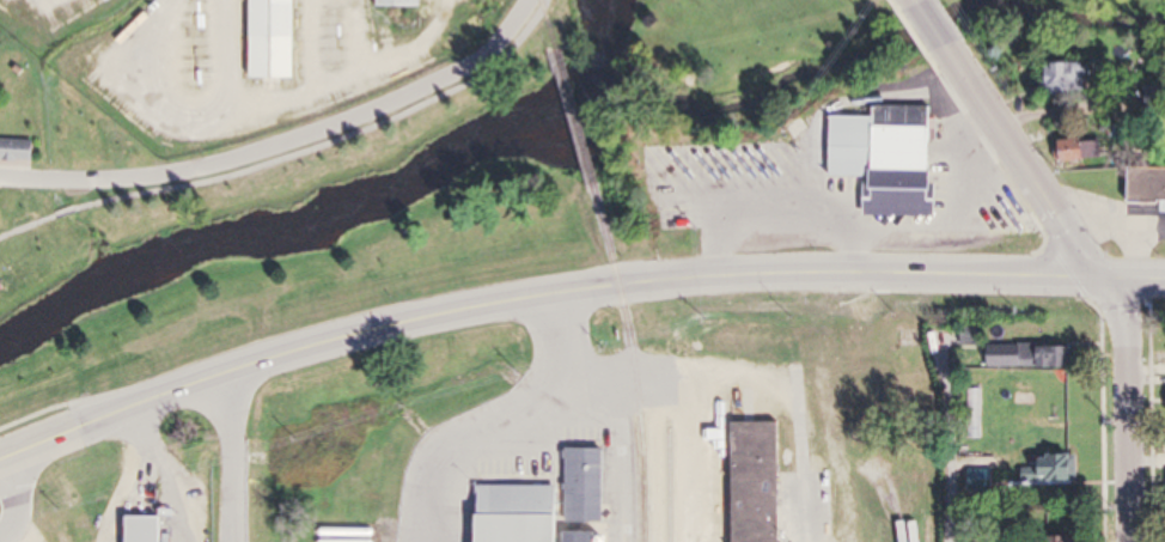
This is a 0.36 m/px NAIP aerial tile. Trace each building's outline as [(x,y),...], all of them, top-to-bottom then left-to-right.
[(256,81),(302,81),(302,0),(256,0),(256,81)] [(1048,64),(1048,91),(1093,91),(1093,64),(1048,64)] [(174,84),(194,84),(194,71),(174,71),(174,84)] [(835,116),(835,177),(871,177),(871,217),(938,217),(939,105),(879,105),(879,116),(835,116)] [(0,139),(0,160),(41,160),(41,139),(0,139)] [(1063,160),(1103,160),(1103,139),(1063,139),(1063,160)] [(1137,167),(1137,202),(1164,202),(1164,167),(1137,167)] [(1075,368),(1075,344),(989,344),(989,368),(1075,368)] [(740,541),(786,541),(785,423),(738,423),(740,541)] [(614,528),(608,528),(609,449),(568,448),(568,487),(486,486),(485,541),(614,541),(614,528)] [(1080,482),(1080,455),(1039,455),(1039,482),(1080,482)] [(970,470),(970,493),(1002,493),(1002,470),(970,470)] [(167,517),(125,517),(125,541),(167,541),(167,517)]
